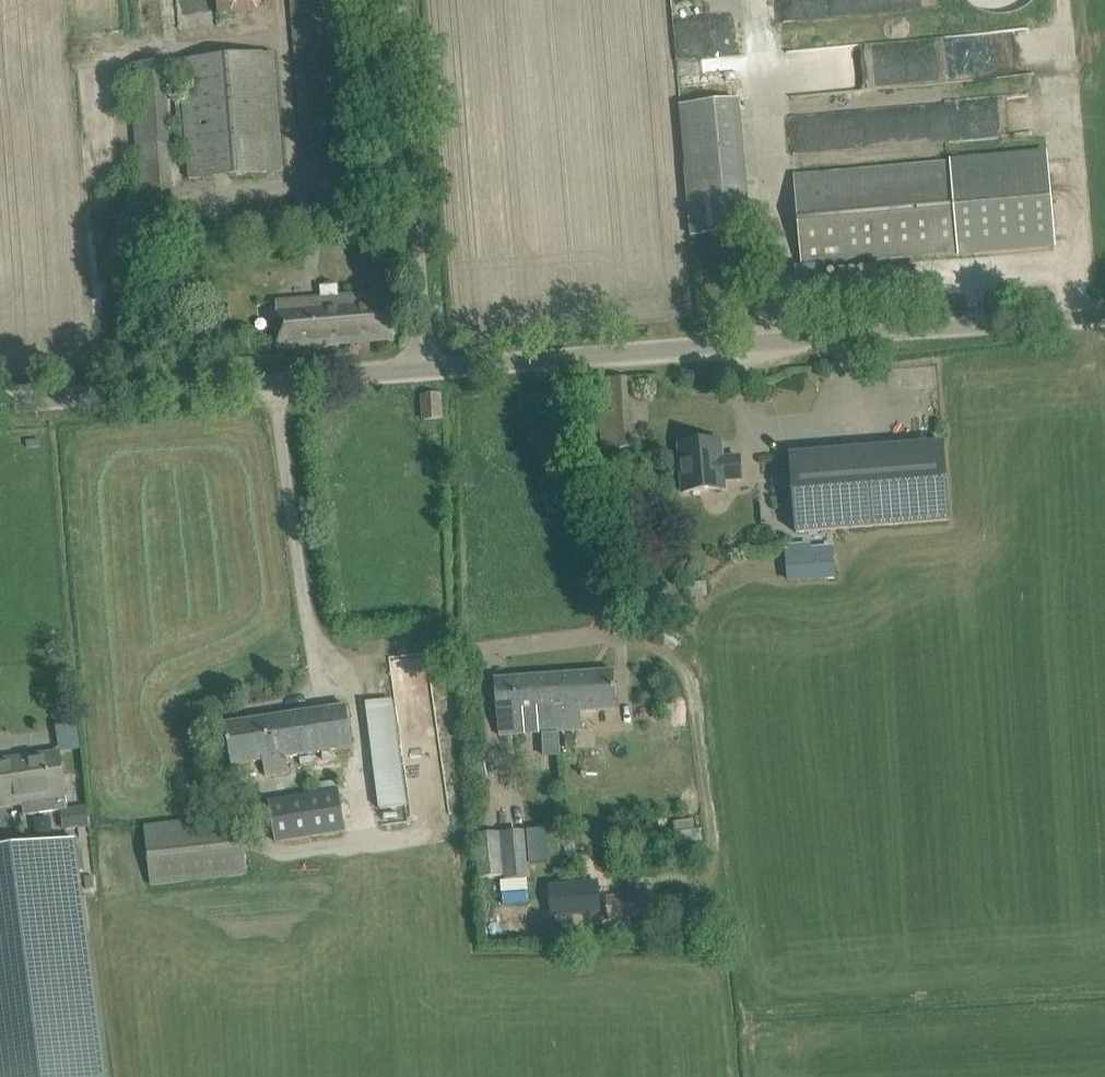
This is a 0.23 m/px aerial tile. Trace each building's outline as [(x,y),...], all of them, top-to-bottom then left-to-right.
[(218,16),(231,14),(259,11),(265,0),(216,0),(218,16)] [(1008,15),(1016,13),(1023,10),(1030,5),(1035,0),(966,0),(971,5),(977,9),(985,13),(992,15),(1000,16),(1008,15)] [(186,151),(188,178),(282,171),(273,53),(179,61),(181,93),(174,94),(179,152),(186,151)] [(139,244),(174,242),(165,61),(130,65),(139,244)] [(787,89),(802,267),(794,267),(796,283),(826,280),(825,265),(1054,245),(1046,156),(1047,156),(1104,151),(1104,63),(787,89)] [(680,105),(692,237),(752,231),(739,100),(680,105)] [(275,302),(278,328),(279,349),(395,340),(391,293),(338,297),(337,285),(321,287),(322,298),(275,302)] [(632,448),(627,378),(599,380),(604,450),(632,448)] [(425,421),(441,420),(438,395),(423,396),(425,421)] [(724,481),(742,479),(740,458),(717,459),(716,442),(680,445),(684,493),(725,490),(724,481)] [(944,442),(790,455),(796,533),(950,520),(944,442)] [(835,579),(833,546),(788,550),(790,582),(835,579)] [(557,731),(560,731),(582,730),(581,712),(617,710),(615,671),(564,674),(567,714),(556,715),(557,731)] [(499,736),(557,731),(556,715),(567,714),(564,674),(495,679),(499,736)] [(353,746),(350,728),(347,706),(226,724),(232,764),(263,760),(265,778),(287,774),(284,756),(353,746)] [(81,724),(60,725),(62,750),(83,749),(81,724)] [(558,733),(542,734),(543,756),(559,755),(558,733)] [(576,733),(566,734),(566,749),(577,748),(576,733)] [(60,752),(0,761),(0,808),(23,805),(24,816),(68,810),(71,828),(89,826),(87,807),(68,809),(60,752)] [(400,771),(373,775),(377,810),(405,807),(400,771)] [(275,844),(344,833),(346,832),(339,780),(320,783),(321,792),(268,801),(275,844)] [(146,826),(152,886),(246,875),(238,817),(146,826)] [(527,830),(474,834),(478,878),(505,877),(505,880),(531,878),(530,863),(549,861),(546,828),(527,830)] [(75,839),(0,848),(0,1076),(106,1076),(75,839)] [(527,879),(505,881),(501,881),(501,892),(527,890),(527,879)] [(578,886),(555,886),(557,910),(580,908),(578,886)] [(608,919),(634,917),(656,915),(654,894),(585,899),(586,913),(608,911),(608,919)]
